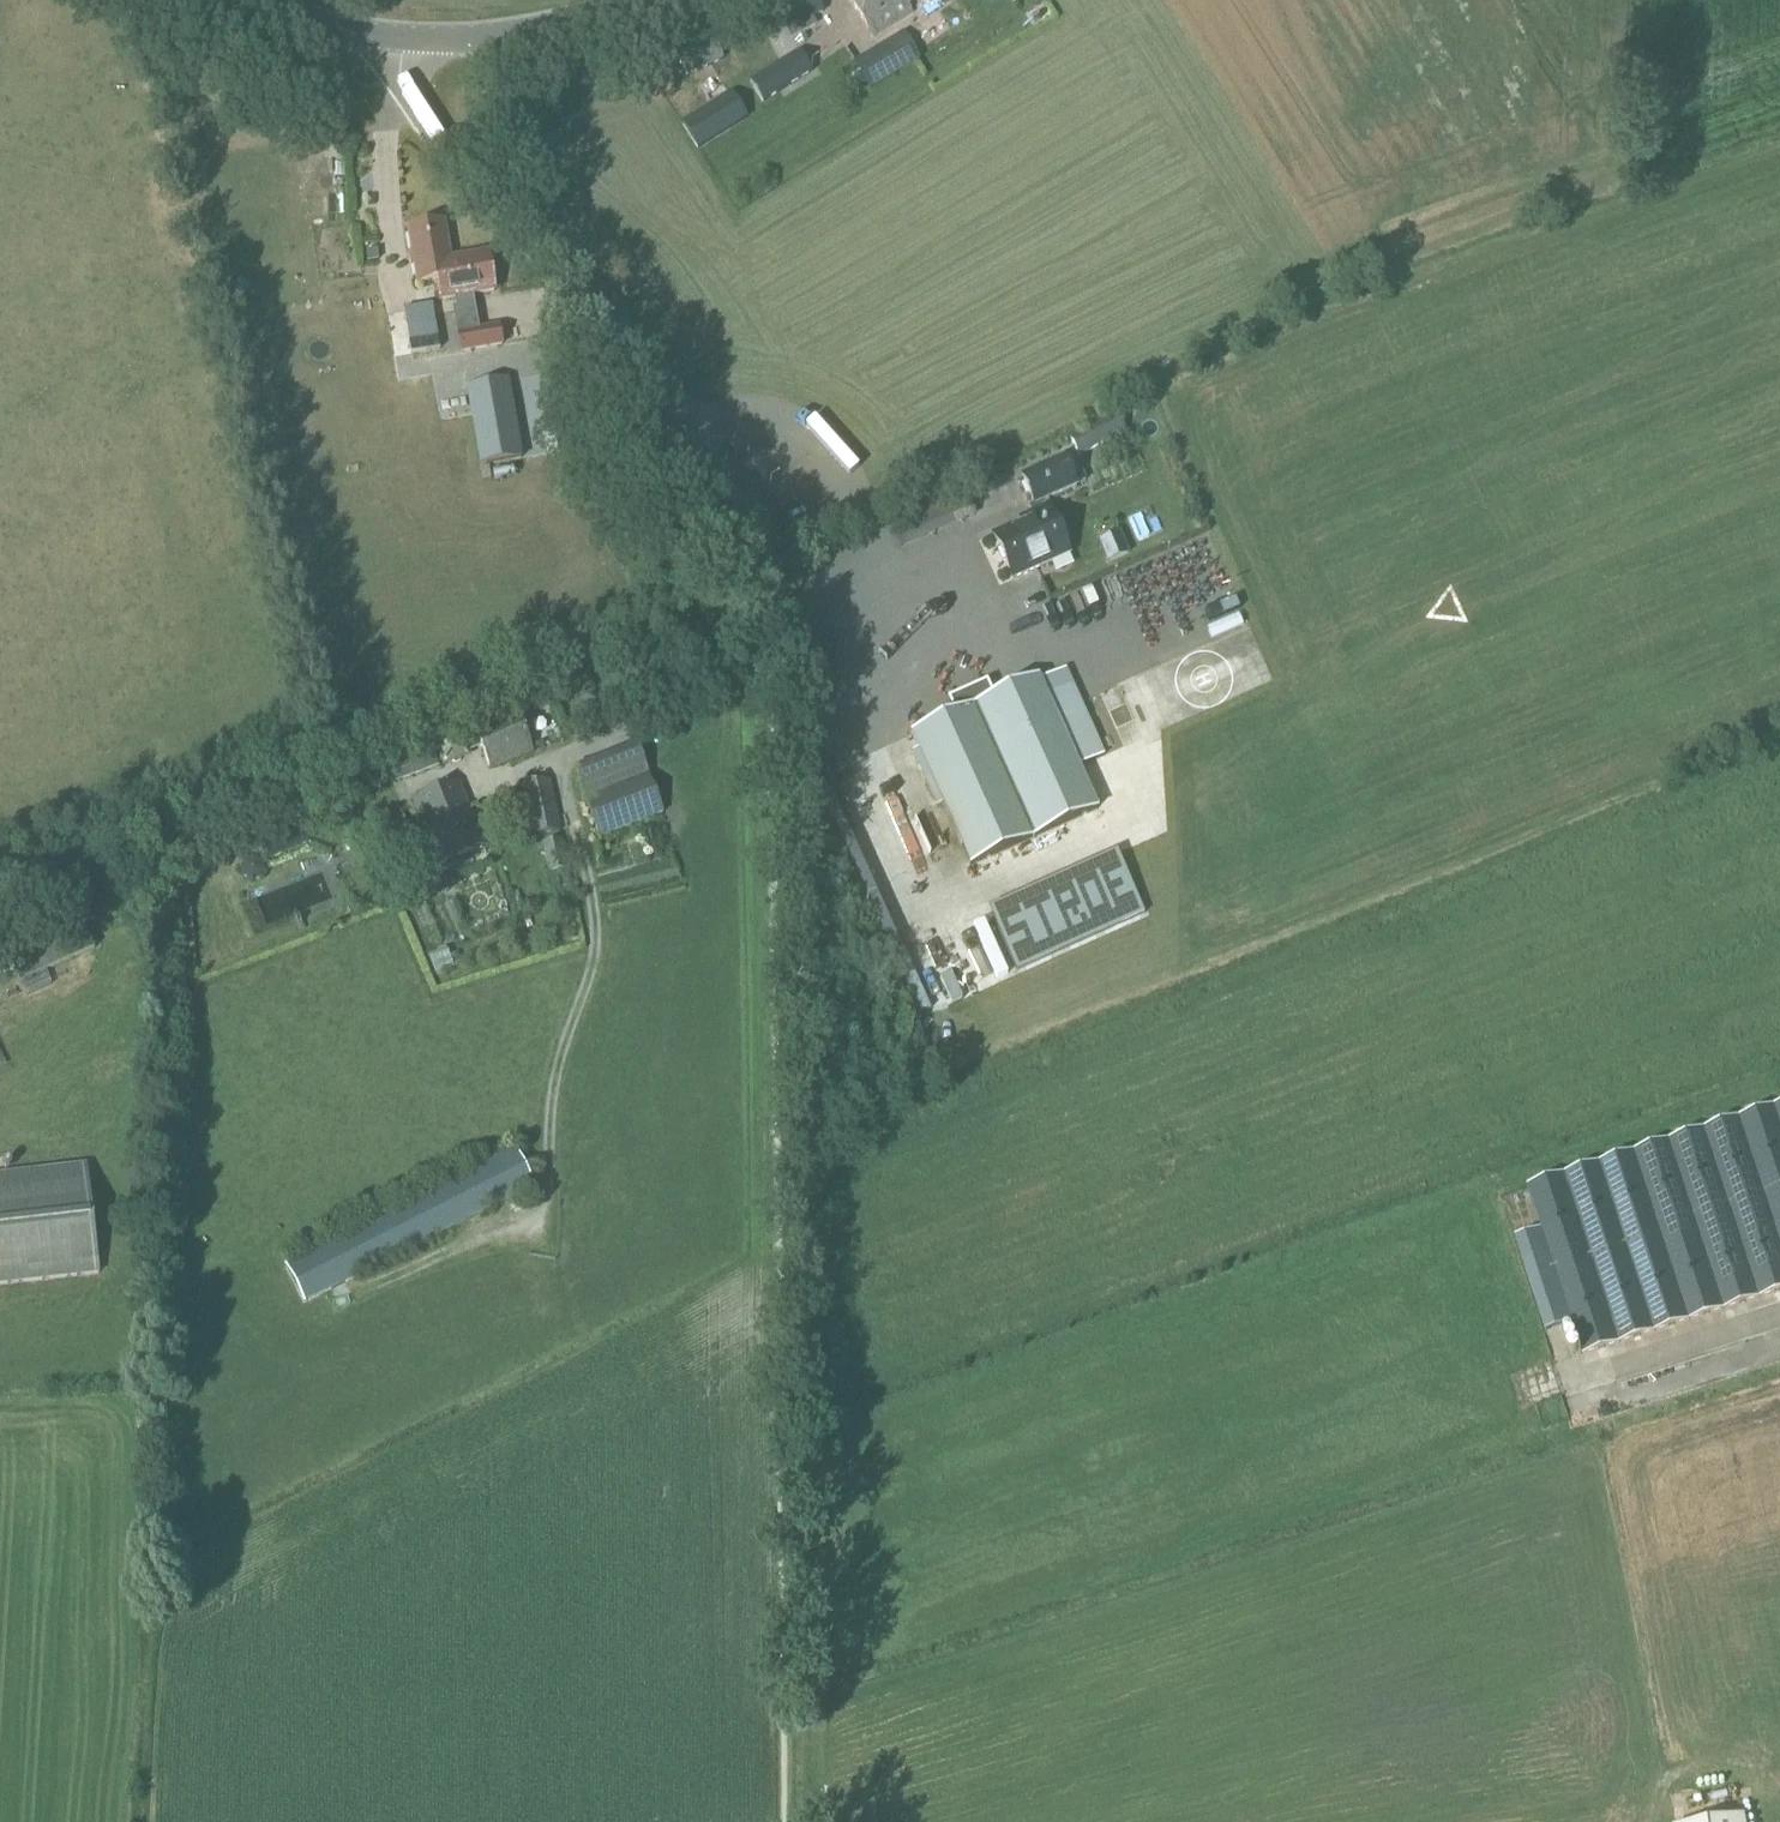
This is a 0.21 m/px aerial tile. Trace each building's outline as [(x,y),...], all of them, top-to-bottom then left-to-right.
[(823,12),(818,0),(775,0),(788,29),(823,12)] [(874,38),(912,13),(907,6),(916,0),(850,0),(874,38)] [(870,93),(920,61),(903,33),(852,65),(870,93)] [(725,58),(713,36),(676,54),(688,77),(725,58)] [(813,73),(798,50),(750,79),(764,103),(813,73)] [(700,148),(748,119),(731,91),(682,122),(700,148)] [(488,253),(450,260),(444,223),(409,229),(418,283),(437,280),(441,300),(453,298),(455,307),(453,308),(461,354),(504,347),(499,325),(479,329),(473,295),(495,291),(488,253)] [(481,466),(523,459),(509,379),(466,387),(481,466)] [(1079,455),(1127,432),(1116,413),(1069,438),(1079,455)] [(377,419),(379,432),(399,429),(397,416),(377,419)] [(1014,579),(1069,554),(1063,539),(1068,537),(1060,520),(1055,523),(1045,500),(1077,486),(1076,485),(1086,481),(1080,466),(1070,470),(1065,458),(1022,476),(1035,505),(1029,507),(1033,514),(1020,520),(1021,522),(994,534),(1014,579)] [(1195,599),(1199,613),(1225,603),(1221,590),(1195,599)] [(906,738),(968,871),(1097,811),(1077,767),(1104,756),(1072,684),(1046,696),(1038,679),(988,701),(981,686),(971,690),(972,693),(956,700),(955,698),(944,702),(951,718),(906,738)] [(1098,704),(1116,760),(1158,747),(1152,731),(1174,724),(1170,710),(1163,712),(1155,686),(1098,704)] [(518,713),(474,731),(490,770),(535,751),(518,713)] [(460,733),(435,741),(410,749),(418,771),(442,763),(442,766),(468,756),(460,733)] [(663,814),(648,774),(649,774),(639,747),(574,772),(584,798),(600,839),(663,814)] [(561,832),(552,782),(542,777),(528,780),(519,789),(531,837),(561,832)] [(413,800),(429,839),(389,856),(399,875),(437,859),(440,866),(485,847),(458,782),(413,800)] [(548,871),(567,868),(562,841),(543,844),(548,871)] [(1527,1185),(1583,1356),(1779,1291),(1779,1103),(1527,1185)] [(304,1306),(536,1186),(516,1147),(285,1266),(304,1306)] [(99,1271),(86,1163),(0,1173),(0,1284),(99,1271)]
